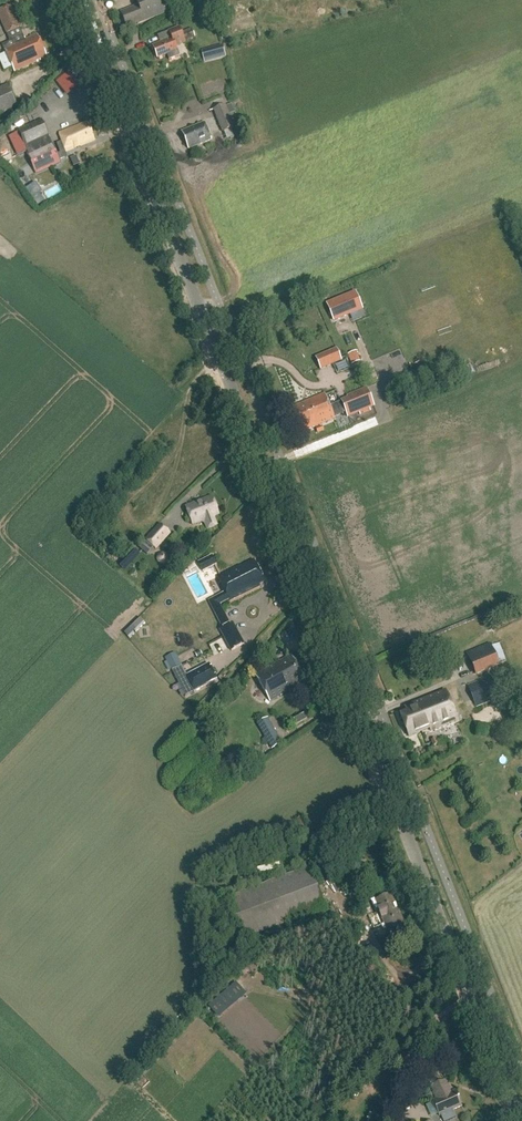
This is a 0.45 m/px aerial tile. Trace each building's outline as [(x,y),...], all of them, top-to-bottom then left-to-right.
[(127,28),(163,14),(158,0),(135,0),(138,5),(120,12),(127,28)] [(227,15),(224,2),(215,4),(218,17),(227,15)] [(13,37),(15,40),(3,45),(14,71),(47,57),(37,34),(25,39),(21,30),(11,6),(0,11),(0,16),(8,35),(6,36),(7,40),(13,37)] [(207,8),(209,19),(217,17),(214,6),(207,8)] [(157,59),(167,55),(168,57),(178,53),(175,47),(185,43),(184,41),(194,37),(192,31),(182,35),(179,28),(168,32),(171,39),(152,46),(157,59)] [(222,47),(209,51),(211,60),(224,56),(222,47)] [(0,88),(0,114),(16,106),(7,85),(0,88)] [(213,110),(222,133),(234,128),(229,115),(234,113),(230,104),(225,106),(225,105),(213,110)] [(44,170),(60,163),(56,154),(52,145),(50,141),(48,136),(41,120),(17,130),(18,132),(9,136),(14,146),(23,143),(24,146),(27,152),(28,155),(27,156),(33,168),(35,174),(44,170)] [(86,122),(59,133),(60,136),(66,150),(93,139),(86,122)] [(204,123),(181,132),(188,149),(211,140),(204,123)] [(351,295),(327,305),(333,321),(358,311),(351,295)] [(327,353),(315,358),(320,370),(333,365),(341,361),(336,349),(327,353)] [(359,360),(355,350),(348,353),(352,363),(359,360)] [(412,376),(393,383),(397,391),(415,384),(412,376)] [(345,412),(347,418),(374,407),(366,388),(340,399),(341,403),(345,412)] [(334,419),(335,419),(334,417),(345,412),(341,403),(330,408),(324,394),(292,408),(291,408),(301,433),(303,432),(302,432),(334,419)] [(207,530),(217,526),(213,517),(219,514),(212,497),(185,507),(192,525),(203,520),(207,530)] [(155,547),(169,532),(159,523),(145,538),(147,540),(139,549),(147,555),(155,547)] [(268,584),(255,557),(222,573),(213,553),(199,560),(204,571),(214,567),(225,591),(208,599),(221,627),(219,628),(230,651),(246,643),(235,619),(231,621),(222,603),(230,600),(231,601),(268,584)] [(468,660),(475,677),(499,667),(498,665),(506,661),(505,660),(501,650),(493,653),(492,651),(468,660)] [(256,674),(270,700),(305,681),(291,655),(256,674)] [(176,658),(168,663),(177,681),(186,676),(176,658)] [(210,662),(188,673),(197,690),(218,680),(210,662)] [(489,677),(467,686),(476,708),(499,699),(489,677)] [(444,692),(408,706),(410,711),(400,715),(409,737),(429,729),(430,731),(456,721),(444,692)] [(257,723),(272,749),(284,743),(269,717),(257,723)] [(301,820),(300,817),(295,819),(299,830),(300,830),(305,828),(301,820)] [(227,901),(243,942),(326,910),(310,868),(227,901)] [(377,911),(379,910),(388,931),(407,923),(403,913),(401,914),(393,895),(374,903),(377,911)] [(455,1090),(450,1092),(445,1081),(431,1087),(436,1099),(432,1101),(439,1117),(445,1114),(444,1113),(451,1110),(452,1111),(462,1106),(455,1090)] [(395,1120),(400,1114),(393,1108),(388,1114),(395,1120)]
